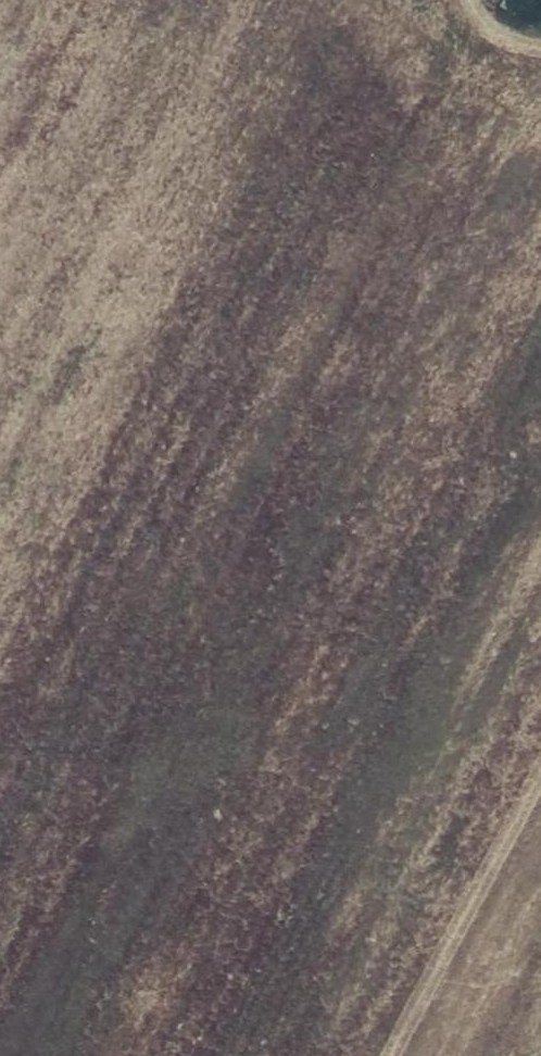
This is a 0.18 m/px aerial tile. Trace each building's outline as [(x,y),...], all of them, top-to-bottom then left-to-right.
[(502,8),(521,19),(527,8),(513,0),(507,0),(502,8)]
